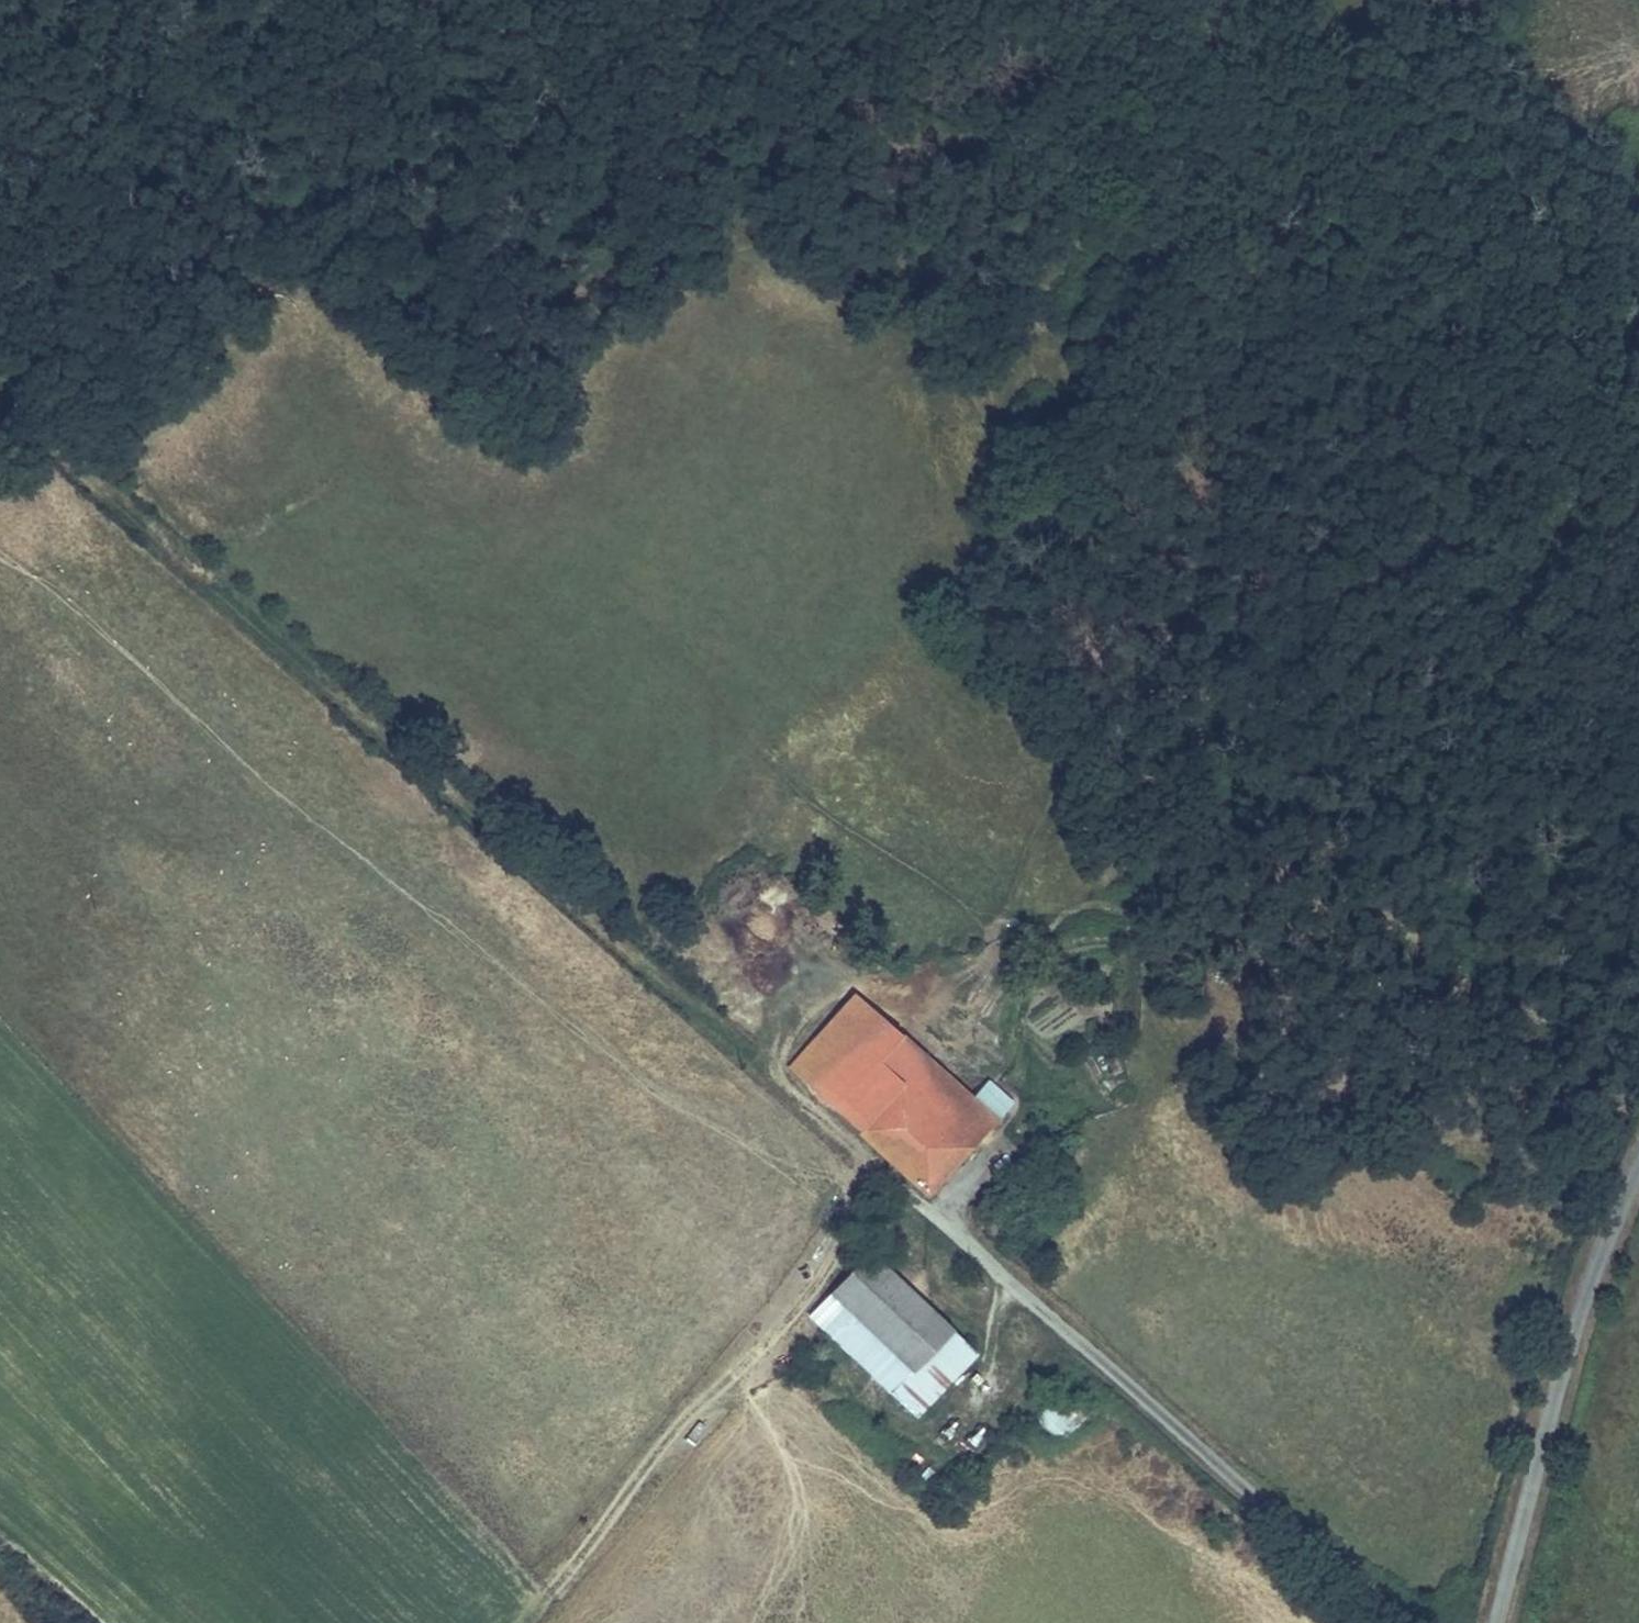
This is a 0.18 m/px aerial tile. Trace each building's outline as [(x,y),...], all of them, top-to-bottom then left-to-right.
[(855,1134),(930,1200),(1001,1120),(974,1096),(856,992),(789,1068),(859,1129),(855,1134)] [(974,1096),(1001,1120),(1016,1102),(990,1079),(974,1096)] [(831,1335),(918,1417),(977,1355),(954,1333),(957,1329),(870,1249),(831,1292),(852,1312),(831,1335)] [(1065,1444),(1092,1410),(1064,1386),(1036,1420),(1065,1444)]
